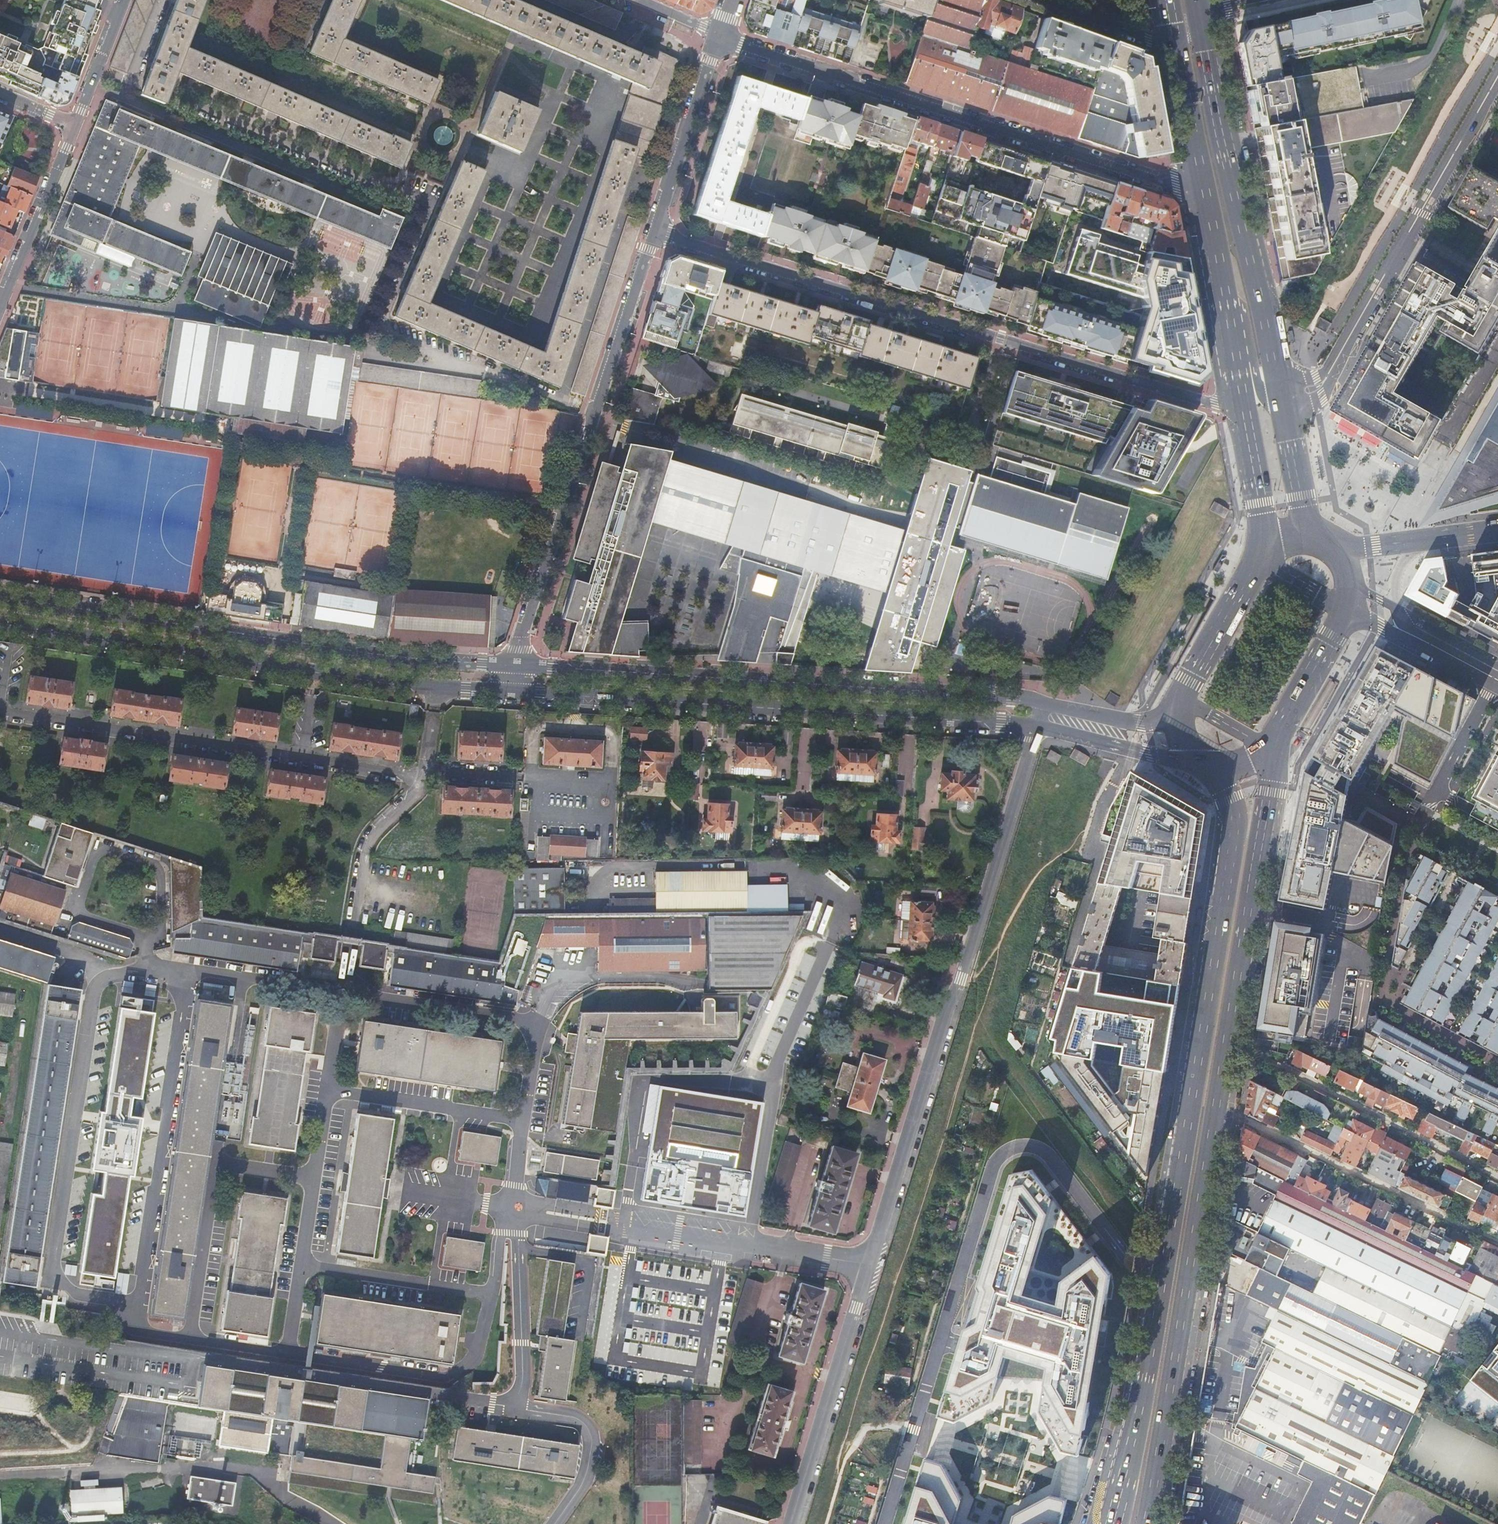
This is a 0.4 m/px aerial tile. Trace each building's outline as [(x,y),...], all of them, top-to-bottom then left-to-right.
[(58,13),(53,25),(50,33),(48,32),(42,47),(37,49),(25,44),(24,46),(14,41),(5,37),(0,36),(0,76),(10,81),(8,85),(21,90),(32,95),(39,77),(44,65),(61,72),(79,78),(85,63),(80,61),(82,54),(89,38),(91,32),(94,25),(99,12),(97,11),(93,10),(96,0),(63,0),(58,13)] [(99,0),(96,0),(93,10),(97,11),(101,1),(99,0)] [(110,67),(127,74),(156,0),(136,0),(110,67)] [(144,86),(141,95),(164,104),(167,96),(176,71),(196,80),(220,91),(245,101),(268,111),(278,115),(289,120),(325,135),(364,152),(399,168),(410,143),(391,135),(390,136),(288,93),(278,88),(271,85),(185,48),(203,0),(178,0),(144,86)] [(309,53),(329,61),(367,78),(400,92),(427,104),(437,80),(343,40),(360,0),(333,0),(309,53)] [(635,85),(629,102),(627,108),(623,119),(616,140),(614,139),(544,352),(428,302),(484,171),(461,161),(395,315),(559,386),(634,157),(644,160),(654,128),(657,119),(659,112),(675,62),(644,49),(641,57),(625,50),(593,36),(556,20),(523,6),(509,0),(440,0),(635,85)] [(591,0),(546,0),(615,30),(622,14),(591,0)] [(691,11),(696,0),(677,0),(675,4),(686,8),(691,11)] [(691,11),(699,14),(710,9),(713,0),(696,0),(691,11)] [(792,46),(797,31),(801,17),(777,10),(777,8),(755,0),(750,0),(744,21),(750,32),(792,46)] [(777,8),(801,17),(803,9),(806,0),(755,0),(777,8)] [(882,3),(898,8),(916,14),(917,10),(928,14),(932,0),(883,0),(882,3)] [(928,14),(923,28),(906,83),(933,92),(963,101),(978,54),(968,51),(976,26),(985,0),(932,0),(928,14)] [(1021,10),(1005,4),(994,0),(985,0),(976,26),(986,29),(992,31),(993,26),(995,26),(996,29),(1001,31),(1004,29),(1014,33),(1021,10)] [(1238,45),(1243,70),(1246,87),(1250,86),(1257,85),(1277,81),(1273,63),(1278,58),(1290,55),(1316,50),(1337,45),(1372,37),(1392,33),(1417,28),(1412,3),(1411,0),(1390,0),(1375,3),(1318,16),(1272,26),(1267,27),(1266,28),(1266,27),(1257,29),(1248,31),(1245,35),(1238,45)] [(1419,7),(1412,3),(1417,28),(1392,33),(1394,38),(1402,36),(1409,40),(1412,35),(1413,34),(1414,33),(1414,32),(1415,32),(1416,31),(1417,31),(1417,30),(1418,30),(1418,29),(1419,29),(1419,28),(1420,28),(1420,27),(1421,27),(1421,26),(1421,25),(1421,24),(1421,23),(1421,22),(1421,21),(1421,20),(1422,20),(1422,19),(1422,18),(1422,17),(1423,17),(1423,16),(1426,11),(1419,7)] [(846,49),(842,62),(849,64),(850,60),(861,28),(803,9),(801,17),(797,31),(792,46),(798,48),(802,35),(803,33),(819,38),(818,41),(814,53),(827,57),(831,45),(832,42),(846,47),(846,49)] [(53,25),(58,13),(54,11),(49,24),(53,25)] [(1034,50),(1030,65),(1037,67),(1038,67),(1039,68),(1048,70),(1081,81),(1094,86),(1093,90),(1093,91),(1100,71),(1101,71),(1111,42),(1104,40),(1044,18),(1034,50)] [(1372,37),(1337,45),(1338,50),(1373,42),(1372,37)] [(1093,91),(1093,90),(1077,139),(1135,158),(1139,159),(1165,155),(1161,133),(1157,111),(1149,67),(1146,68),(1144,58),(1136,55),(1137,52),(1132,50),(1111,42),(1101,71),(1100,71),(1093,91)] [(1028,70),(1030,65),(1034,50),(1025,48),(1023,54),(1013,51),(1009,64),(1028,70)] [(1316,50),(1290,55),(1291,58),(1294,57),(1294,59),(1317,55),(1316,50)] [(966,102),(991,111),(1006,63),(978,54),(963,101),(966,102)] [(1035,73),(1028,70),(1009,64),(1006,63),(991,111),(1014,118),(1020,120),(1035,73)] [(1037,67),(1030,65),(1028,70),(1035,73),(1037,67)] [(1257,85),(1250,86),(1250,88),(1251,90),(1247,91),(1250,110),(1254,128),(1291,121),(1363,108),(1355,66),(1327,71),(1318,73),(1302,76),(1283,80),(1277,81),(1257,85)] [(1037,73),(1035,73),(1020,120),(1069,136),(1077,139),(1093,90),(1094,86),(1081,81),(1079,87),(1046,76),(1048,70),(1039,68),(1037,73)] [(39,77),(32,95),(37,97),(57,106),(70,101),(74,90),(79,78),(61,72),(56,84),(39,77)] [(726,226),(762,237),(770,213),(767,212),(766,215),(729,203),(725,201),(756,106),(760,108),(800,120),(806,99),(771,88),(767,87),(763,85),(738,77),(693,215),(715,222),(718,223),(722,224),(726,226)] [(519,152),(537,110),(495,92),(477,134),(496,142),(519,152)] [(808,96),(806,99),(800,120),(794,139),(810,145),(812,138),(813,134),(820,137),(827,139),(843,144),(849,146),(852,139),(854,133),(863,136),(862,138),(867,140),(867,141),(868,141),(876,144),(877,144),(878,143),(889,147),(890,145),(901,149),(905,150),(906,147),(908,140),(914,121),(915,118),(905,114),(881,107),(877,105),(876,108),(863,104),(859,116),(850,113),(846,112),(847,109),(841,107),(827,102),(821,100),(808,96)] [(1403,118),(1403,101),(1363,108),(1291,121),(1254,128),(1257,147),(1261,167),(1264,185),(1267,199),(1271,218),(1282,280),(1313,276),(1329,247),(1321,205),(1311,206),(1309,191),(1303,159),(1301,151),(1393,134),(1403,118)] [(148,123),(149,120),(107,102),(96,128),(69,194),(52,234),(79,245),(84,235),(181,274),(190,253),(109,219),(140,145),(389,248),(402,217),(381,208),(377,217),(195,142),(148,123)] [(12,118),(0,112),(0,145),(12,118)] [(920,119),(915,118),(914,121),(908,140),(913,141),(911,145),(915,146),(915,145),(917,146),(918,143),(931,147),(938,125),(920,119)] [(957,131),(938,125),(931,147),(929,154),(937,157),(940,149),(953,154),(960,132),(957,131)] [(453,128),(438,126),(436,140),(452,142),(453,128)] [(976,158),(982,139),(964,134),(960,132),(953,154),(952,157),(967,162),(969,156),(976,158)] [(1489,148),(1497,153),(1497,132),(1489,148)] [(854,133),(852,139),(861,142),(862,138),(863,136),(854,133)] [(843,144),(827,139),(826,142),(842,148),(843,144)] [(988,141),(982,139),(976,158),(975,162),(1030,180),(1030,182),(1028,182),(1024,195),(1021,205),(967,187),(968,183),(974,164),(967,162),(952,157),(948,170),(946,176),(931,224),(953,231),(975,238),(986,241),(1004,247),(1006,248),(1019,252),(1037,197),(1049,161),(1042,159),(1036,157),(1016,150),(988,141)] [(916,150),(906,147),(905,150),(892,192),(902,195),(916,150)] [(1067,167),(1049,161),(1037,197),(1058,203),(1057,207),(1069,211),(1070,209),(1075,211),(1080,196),(1108,205),(1115,182),(1067,167)] [(1473,168),(1449,210),(1489,232),(1495,220),(1497,222),(1497,182),(1473,168)] [(7,186),(31,196),(35,186),(39,177),(20,170),(13,186),(8,184),(7,186)] [(922,175),(912,206),(912,207),(921,209),(921,210),(924,201),(926,196),(929,187),(927,186),(929,178),(922,175)] [(1108,205),(1103,220),(1100,228),(1114,232),(1118,219),(1117,218),(1115,217),(1117,208),(1115,205),(1117,204),(1118,206),(1121,207),(1119,212),(1121,213),(1133,217),(1134,216),(1142,191),(1129,187),(1115,182),(1108,205)] [(18,209),(25,212),(28,204),(31,196),(7,186),(3,184),(0,192),(0,202),(18,209)] [(1168,233),(1180,231),(1180,230),(1177,217),(1175,208),(1175,206),(1169,200),(1157,196),(1142,191),(1134,216),(1145,220),(1144,223),(1147,224),(1148,221),(1155,223),(1153,229),(1156,230),(1168,233)] [(912,206),(890,199),(886,209),(909,216),(912,207),(912,206)] [(10,227),(14,218),(18,209),(0,202),(0,223),(10,227)] [(770,213),(762,237),(768,239),(769,237),(775,239),(775,241),(783,244),(785,245),(788,246),(787,248),(799,252),(800,250),(814,254),(822,257),(828,260),(832,261),(837,262),(843,264),(851,266),(855,268),(866,271),(874,245),(876,241),(862,236),(863,233),(856,231),(843,227),(837,225),(836,228),(823,224),(809,219),(810,217),(810,216),(804,214),(790,209),(783,207),(782,210),(772,207),(770,213)] [(912,207),(909,216),(918,219),(921,209),(912,207)] [(1069,211),(1055,256),(1126,277),(1137,248),(1140,249),(1142,242),(1127,237),(1118,234),(1114,232),(1100,228),(1103,220),(1075,211),(1070,209),(1069,211)] [(571,390),(585,395),(642,220),(628,216),(571,390)] [(1123,221),(1118,234),(1127,237),(1131,224),(1123,221)] [(1131,224),(1127,237),(1142,242),(1149,244),(1153,231),(1131,224)] [(1142,242),(1140,249),(1139,251),(1147,253),(1148,251),(1154,252),(1162,254),(1166,255),(1175,256),(1185,258),(1181,240),(1180,231),(1168,233),(1156,230),(1151,245),(1149,244),(1142,242)] [(9,250),(11,246),(15,237),(0,231),(0,246),(9,250)] [(274,308),(292,264),(217,233),(206,259),(199,276),(205,279),(196,300),(260,327),(269,305),(274,308)] [(1333,412),(1340,416),(1358,426),(1384,441),(1390,444),(1420,461),(1433,439),(1497,326),(1497,233),(1474,275),(1465,291),(1418,264),(1369,349),(1333,412)] [(986,241),(975,238),(970,253),(965,266),(965,267),(966,267),(969,268),(966,278),(962,277),(952,273),(943,270),(941,270),(942,267),(916,258),(902,253),(902,252),(901,252),(882,246),(881,247),(874,245),(866,271),(865,272),(873,274),(874,272),(886,276),(885,279),(884,281),(899,286),(898,287),(913,291),(914,287),(933,293),(954,300),(953,303),(957,305),(967,308),(967,309),(981,314),(983,310),(1007,317),(1015,320),(1014,322),(1027,326),(1034,302),(1031,301),(1033,291),(1024,288),(1023,291),(1020,290),(1019,296),(1012,293),(1011,293),(1010,295),(991,289),(992,286),(1004,247),(986,241)] [(0,263),(2,259),(3,255),(6,256),(9,250),(0,246),(0,263)] [(1137,248),(1126,277),(1148,283),(1151,276),(1149,276),(1154,252),(1148,251),(1147,253),(1139,251),(1140,249),(1137,248)] [(902,250),(901,252),(902,252),(902,253),(916,258),(917,255),(902,250)] [(713,299),(718,283),(722,268),(683,256),(678,255),(666,260),(661,275),(659,283),(681,290),(695,294),(713,299)] [(1136,330),(1127,360),(1208,386),(1197,323),(1185,258),(1166,255),(1180,343),(1136,330)] [(1046,262),(1039,284),(1113,307),(1126,277),(1055,256),(1052,264),(1046,262)] [(1126,277),(1113,307),(1136,314),(1141,316),(1153,320),(1159,305),(1162,296),(1145,292),(1148,283),(1126,277)] [(655,294),(640,339),(675,349),(680,331),(683,332),(686,323),(687,324),(692,309),(676,304),(681,290),(659,283),(657,287),(655,294)] [(695,356),(736,368),(794,385),(797,376),(892,405),(898,407),(957,424),(977,358),(973,357),(969,356),(947,349),(906,336),(869,325),(870,322),(843,314),(817,305),(814,313),(794,306),(761,296),(728,286),(724,285),(723,284),(718,283),(713,299),(695,356)] [(1012,293),(992,286),(991,289),(1010,295),(1011,293),(1012,293)] [(1127,360),(1136,330),(1105,321),(1096,318),(1083,314),(1075,311),(1067,309),(1035,299),(1034,302),(1027,326),(1029,327),(1041,330),(1040,334),(1039,335),(1048,338),(1053,339),(1054,338),(1061,340),(1061,341),(1069,344),(1069,342),(1074,344),(1077,345),(1080,345),(1084,347),(1084,348),(1090,350),(1090,349),(1098,351),(1097,353),(1103,355),(1111,357),(1111,355),(1126,360),(1127,360)] [(1310,322),(1299,316),(1297,319),(1295,323),(1306,329),(1310,322)] [(362,362),(364,347),(356,345),(311,339),(266,332),(220,325),(175,318),(161,406),(206,413),(212,414),(243,418),(242,428),(264,432),(264,435),(280,438),(281,434),(303,438),(305,428),(342,434),(352,367),(361,368),(362,362)] [(1321,319),(1319,318),(1314,328),(1325,334),(1331,324),(1321,319)] [(24,332),(7,328),(0,344),(0,378),(16,380),(24,332)] [(24,332),(16,380),(29,382),(37,335),(24,332)] [(655,395),(661,398),(678,403),(680,397),(713,389),(715,383),(687,354),(665,360),(662,371),(658,382),(655,395)] [(642,366),(658,382),(662,371),(665,360),(642,366)] [(481,380),(362,362),(361,368),(359,381),(399,387),(441,393),(478,398),(481,380)] [(1464,466),(1468,467),(1470,474),(1469,474),(1468,475),(1467,477),(1466,478),(1466,479),(1466,481),(1466,482),(1467,483),(1467,484),(1468,485),(1469,485),(1470,486),(1472,486),(1473,486),(1474,486),(1476,493),(1467,496),(1469,506),(1470,513),(1470,516),(1497,512),(1497,367),(1451,449),(1457,452),(1469,458),(1464,466)] [(1110,441),(1128,410),(1115,406),(1108,404),(1109,402),(1060,387),(1021,375),(1021,378),(1013,376),(1003,409),(1110,441)] [(655,395),(638,390),(632,388),(622,419),(627,420),(654,425),(661,398),(655,395)] [(849,456),(848,459),(846,468),(853,470),(855,462),(856,458),(880,465),(888,438),(883,437),(740,394),(737,403),(733,410),(735,410),(732,421),(745,425),(742,436),(749,439),(751,430),(752,427),(776,434),(775,437),(772,446),(779,448),(781,439),(783,436),(807,443),(819,447),(815,459),(822,461),(825,452),(826,449),(849,456)] [(1128,410),(1110,441),(1091,476),(1135,489),(1136,488),(1152,493),(1153,492),(1154,492),(1169,465),(1172,459),(1179,446),(1196,417),(1196,416),(1196,415),(1149,400),(1141,412),(1129,408),(1128,410)] [(898,407),(892,405),(889,416),(895,417),(898,407)] [(1340,416),(1333,412),(1332,414),(1330,419),(1376,445),(1384,441),(1358,426),(1340,416)] [(883,437),(888,438),(892,426),(886,424),(883,437)] [(751,430),(775,437),(776,434),(752,427),(751,430)] [(806,447),(807,443),(783,436),(781,439),(806,447)] [(569,652),(634,657),(634,651),(638,651),(647,651),(647,620),(616,621),(620,610),(649,514),(652,514),(650,520),(723,542),(740,483),(668,461),(665,471),(660,469),(666,450),(632,444),(624,469),(623,474),(616,472),(618,467),(609,464),(604,463),(574,560),(578,561),(591,565),(592,560),(596,561),(589,584),(573,579),(561,618),(577,623),(576,627),(569,652)] [(1420,461),(1390,444),(1390,453),(1409,464),(1416,468),(1420,461)] [(825,452),(848,459),(849,456),(826,449),(825,452)] [(864,671),(899,673),(909,640),(930,646),(934,648),(957,571),(964,550),(945,545),(949,531),(950,532),(952,526),(959,529),(957,535),(958,535),(979,542),(1055,565),(1105,580),(1127,508),(1077,493),(1073,504),(1043,495),(1049,474),(996,457),(989,478),(977,474),(976,474),(973,484),(964,482),(967,470),(944,463),(928,458),(903,542),(900,542),(857,529),(843,572),(886,585),(890,586),(882,609),(864,671)] [(879,469),(880,465),(856,458),(855,462),(879,469)] [(885,593),(886,585),(843,572),(857,529),(900,542),(902,532),(740,483),(723,542),(732,545),(733,544),(737,536),(741,538),(758,507),(766,508),(766,507),(766,506),(767,505),(767,504),(768,503),(768,502),(769,502),(769,501),(770,500),(771,500),(772,499),(774,499),(775,499),(777,500),(778,500),(779,501),(780,502),(780,503),(781,503),(781,504),(781,505),(782,505),(782,506),(782,507),(782,508),(803,509),(811,510),(820,512),(832,519),(826,533),(822,544),(816,561),(813,571),(885,593)] [(737,574),(745,577),(738,599),(744,601),(735,629),(763,638),(765,632),(762,631),(767,615),(787,622),(804,567),(808,568),(810,559),(816,561),(822,544),(826,533),(832,519),(820,512),(811,510),(803,509),(782,508),(782,507),(782,506),(782,505),(781,505),(781,504),(781,503),(780,503),(780,502),(779,501),(778,500),(777,500),(775,499),(774,499),(772,499),(771,500),(770,500),(769,501),(769,502),(768,502),(768,503),(767,504),(767,505),(766,506),(766,507),(766,508),(758,507),(741,538),(745,539),(739,558),(737,574)] [(1230,511),(1214,502),(1210,510),(1225,519),(1230,511)] [(737,546),(741,538),(737,536),(733,544),(737,546)] [(1497,644),(1497,552),(1493,552),(1472,555),(1475,577),(1493,575),(1497,602),(1490,614),(1483,610),(1488,601),(1482,598),(1477,607),(1459,597),(1448,617),(1497,644)] [(1226,557),(1222,555),(1212,571),(1217,573),(1226,557)] [(1407,595),(1426,605),(1431,596),(1430,596),(1430,595),(1424,592),(1433,577),(1445,558),(1426,561),(1407,595)] [(732,606),(715,662),(755,664),(763,638),(735,629),(744,601),(738,599),(745,577),(737,574),(732,606)] [(1431,596),(1426,605),(1448,617),(1459,597),(1460,595),(1458,594),(1445,586),(1446,584),(1433,577),(1424,592),(1430,595),(1430,596),(1431,596)] [(1455,577),(1447,579),(1447,582),(1446,584),(1445,586),(1458,594),(1455,577)] [(262,620),(280,623),(282,607),(282,604),(259,600),(260,597),(260,591),(255,582),(242,581),(234,587),(233,593),(233,597),(210,593),(209,593),(208,599),(206,611),(223,614),(262,620)] [(297,625),(387,639),(393,595),(304,581),(302,595),(295,594),(291,617),(298,618),(297,625)] [(393,595),(387,639),(495,647),(500,604),(500,598),(394,587),(394,589),(393,595)] [(1476,699),(1376,646),(1354,686),(1310,763),(1305,771),(1302,789),(1280,902),(1326,910),(1333,873),(1386,884),(1397,824),(1366,806),(1357,822),(1344,819),(1348,796),(1346,795),(1351,786),(1394,711),(1405,717),(1402,722),(1394,764),(1431,785),(1476,699)] [(776,653),(775,666),(790,666),(793,654),(776,653)] [(71,683),(30,677),(26,702),(42,705),(42,706),(52,708),(52,706),(68,708),(71,683)] [(132,692),(114,690),(110,715),(122,717),(122,716),(133,717),(133,719),(154,722),(154,721),(166,722),(166,724),(177,726),(181,700),(163,697),(162,698),(132,694),(132,692)] [(1110,694),(1105,701),(1115,707),(1120,700),(1110,694)] [(420,706),(412,705),(410,717),(418,718),(420,706)] [(278,716),(236,709),(232,734),(249,737),(249,738),(258,739),(259,738),(274,740),(278,716)] [(351,726),(332,723),(329,749),(340,751),(341,750),(352,751),(352,752),(372,756),(373,755),(385,756),(385,757),(395,759),(399,734),(382,731),(382,732),(351,727),(351,726)] [(717,725),(716,740),(726,741),(727,725),(717,725)] [(648,729),(631,727),(630,741),(647,742),(648,735),(648,729)] [(500,735),(458,732),(457,757),(474,759),(474,760),(484,760),(484,759),(500,759),(500,735)] [(782,733),(781,748),(791,748),(792,733),(782,733)] [(80,741),(63,738),(59,764),(101,770),(105,745),(91,743),(91,741),(80,739),(80,741)] [(602,741),(543,738),(542,765),(600,767),(602,741)] [(744,745),(735,744),(734,765),(752,766),(771,768),(772,747),(763,746),(764,744),(754,743),(744,742),(744,745)] [(857,750),(847,749),(847,751),(838,751),(837,772),(854,772),(874,773),(875,753),(867,752),(866,750),(857,750)] [(1082,755),(1074,750),(1070,758),(1085,767),(1090,759),(1082,755)] [(1472,798),(1478,802),(1471,816),(1497,830),(1497,750),(1472,798)] [(671,754),(640,752),(639,770),(642,771),(642,779),(664,780),(665,765),(671,765),(671,754)] [(1055,756),(1050,752),(1045,760),(1056,766),(1061,759),(1055,756)] [(227,764),(173,755),(169,780),(190,783),(191,781),(202,782),(202,785),(223,788),(227,764)] [(324,779),(270,770),(266,795),(287,798),(288,796),(299,798),(299,800),(321,803),(324,779)] [(951,771),(951,773),(942,773),(940,789),(947,790),(946,798),(972,800),(972,792),(975,791),(975,775),(963,774),(963,772),(951,771)] [(1099,884),(1121,888),(1129,889),(1134,873),(1162,877),(1160,894),(1153,938),(1154,938),(1162,939),(1186,943),(1190,921),(1199,865),(1207,815),(1194,807),(1134,771),(1099,884)] [(700,785),(691,785),(690,805),(699,806),(700,785)] [(454,787),(442,787),(441,813),(459,813),(459,812),(491,813),(491,815),(509,816),(510,790),(499,790),(499,791),(487,791),(487,789),(466,788),(466,789),(454,789),(454,787)] [(776,794),(761,793),(760,803),(776,804),(776,794)] [(843,798),(827,797),(827,807),(842,808),(843,798)] [(725,804),(708,804),(707,819),(703,818),(702,830),(730,832),(731,816),(724,816),(725,804)] [(801,808),(791,807),(791,810),(782,810),(781,830),(799,832),(818,833),(819,812),(811,812),(811,809),(801,808)] [(895,814),(876,814),(875,825),(871,825),(870,840),(898,842),(899,831),(894,830),(895,814)] [(44,819),(32,815),(29,826),(41,829),(44,819)] [(59,823),(42,875),(3,863),(0,873),(0,917),(50,933),(66,883),(75,886),(91,834),(59,823)] [(925,831),(914,831),(913,854),(930,854),(931,838),(925,838),(925,831)] [(537,838),(536,859),(598,859),(598,840),(584,840),(584,838),(551,836),(551,839),(537,838)] [(1396,964),(1402,968),(1454,868),(1423,853),(1416,857),(1396,964)] [(198,867),(162,856),(161,861),(169,871),(170,948),(173,949),(173,952),(295,971),(297,955),(309,957),(309,958),(333,961),(336,940),(198,919),(198,867)] [(514,912),(564,911),(564,866),(514,867),(514,912)] [(655,870),(655,910),(746,909),(746,905),(746,870),(655,870)] [(1497,926),(1497,896),(1473,882),(1404,1003),(1445,1025),(1497,926)] [(1099,884),(1073,968),(1096,972),(1104,945),(1121,888),(1099,884)] [(937,889),(922,888),(922,897),(937,898),(937,889)] [(931,902),(910,902),(908,939),(928,940),(929,932),(932,931),(933,912),(930,912),(931,902)] [(807,912),(706,913),(706,990),(769,992),(807,912)] [(545,914),(536,944),(598,944),(598,969),(702,968),(702,913),(545,914)] [(519,999),(536,944),(545,914),(516,914),(499,964),(361,944),(358,965),(383,969),(385,952),(393,953),(389,981),(514,1000),(515,998),(519,999)] [(1314,925),(1277,919),(1262,1015),(1258,1038),(1280,1041),(1282,1033),(1306,1037),(1310,1012),(1313,1012),(1325,935),(1312,933),(1314,925)] [(68,938),(129,958),(133,945),(130,938),(79,922),(72,926),(68,938)] [(43,983),(0,1275),(0,1279),(35,1284),(80,989),(47,984),(47,981),(43,979),(50,956),(0,939),(0,969),(43,983)] [(1180,978),(1186,943),(1162,939),(1159,954),(1155,982),(1172,985),(1179,986),(1180,978)] [(1159,954),(1104,945),(1096,972),(1103,973),(1148,981),(1155,982),(1159,954)] [(1462,1032),(1497,1051),(1497,962),(1462,1032)] [(902,976),(862,963),(855,986),(884,994),(883,997),(895,1001),(902,976)] [(1096,972),(1073,968),(1052,1039),(1057,1040),(1056,1052),(1068,1054),(1094,1059),(1097,1043),(1124,1048),(1121,1064),(1129,1065),(1166,1072),(1179,986),(1172,985),(1155,982),(1148,981),(1145,1000),(1099,993),(1103,973),(1096,972)] [(162,995),(127,990),(121,1027),(107,1025),(71,1260),(86,1263),(80,1300),(117,1306),(136,1169),(121,1166),(126,1130),(142,1132),(162,995)] [(0,992),(0,1016),(11,1018),(14,994),(0,992)] [(750,1004),(760,1009),(766,998),(756,994),(750,1004)] [(629,1072),(631,1072),(636,1046),(634,1045),(635,1037),(742,1037),(743,1012),(720,1012),(721,1001),(719,998),(711,997),(709,1001),(708,1012),(587,1012),(584,1035),(581,1053),(570,1124),(620,1131),(629,1072)] [(230,1004),(197,999),(151,1313),(183,1318),(230,1004)] [(313,1013),(269,1006),(263,1044),(266,1045),(255,1118),(252,1118),(249,1143),(293,1150),(297,1124),(294,1124),(304,1051),(308,1051),(313,1013)] [(1472,1078),(1477,1068),(1466,1062),(1464,1066),(1377,1019),(1376,1015),(1372,1016),(1368,1014),(1362,1047),(1388,1061),(1383,1071),(1450,1106),(1455,1097),(1466,1102),(1457,1119),(1465,1122),(1473,1105),(1493,1115),(1485,1132),(1492,1136),(1497,1124),(1497,1090),(1472,1078)] [(499,1040),(363,1021),(356,1070),(493,1090),(499,1040)] [(574,1051),(577,1032),(569,1031),(565,1050),(574,1051)] [(581,1053),(584,1035),(577,1034),(575,1052),(581,1053)] [(1308,1068),(1313,1058),(1298,1050),(1293,1062),(1303,1067),(1303,1066),(1308,1068)] [(884,1061),(862,1054),(846,1106),(868,1112),(884,1061)] [(1094,1059),(1068,1054),(1063,1084),(1137,1180),(1149,1178),(1166,1072),(1129,1065),(1121,1064),(1116,1097),(1092,1072),(1094,1059)] [(1326,1077),(1332,1066),(1313,1058),(1308,1068),(1306,1074),(1313,1077),(1316,1071),(1326,1077)] [(1363,1081),(1341,1070),(1335,1082),(1354,1091),(1355,1089),(1358,1091),(1363,1081)] [(1300,1082),(1291,1078),(1287,1085),(1296,1090),(1300,1082)] [(1284,1098),(1251,1081),(1247,1106),(1245,1116),(1249,1118),(1250,1115),(1274,1126),(1279,1117),(1275,1115),(1278,1108),(1279,1108),(1284,1098)] [(1372,1108),(1375,1102),(1381,1090),(1363,1081),(1358,1091),(1358,1092),(1368,1097),(1364,1104),(1372,1108)] [(1412,1117),(1417,1107),(1381,1090),(1375,1102),(1384,1106),(1386,1100),(1389,1101),(1387,1106),(1393,1109),(1392,1110),(1405,1116),(1406,1114),(1412,1117)] [(1287,1092),(1284,1098),(1344,1130),(1345,1128),(1350,1116),(1337,1109),(1331,1114),(1329,1110),(1325,1105),(1298,1092),(1287,1092)] [(652,1198),(740,1213),(758,1113),(670,1098),(652,1198)] [(1353,1110),(1350,1116),(1345,1128),(1380,1146),(1386,1135),(1379,1131),(1378,1133),(1374,1130),(1356,1121),(1360,1113),(1353,1110)] [(1471,1150),(1477,1136),(1426,1111),(1417,1131),(1430,1138),(1436,1127),(1464,1141),(1459,1151),(1468,1156),(1471,1150)] [(393,1118),(357,1112),(336,1252),(371,1257),(393,1118)] [(1369,1153),(1375,1156),(1380,1147),(1380,1146),(1345,1128),(1344,1130),(1336,1145),(1334,1148),(1339,1151),(1346,1138),(1351,1140),(1341,1159),(1355,1167),(1366,1148),(1370,1150),(1369,1153)] [(1241,1143),(1238,1158),(1283,1180),(1294,1186),(1306,1164),(1308,1160),(1243,1129),(1241,1143)] [(1334,1148),(1336,1145),(1305,1130),(1300,1140),(1331,1155),(1334,1148)] [(501,1136),(463,1131),(458,1160),(496,1165),(501,1136)] [(1392,1138),(1386,1135),(1380,1146),(1380,1147),(1406,1161),(1411,1150),(1391,1140),(1392,1138)] [(1488,1159),(1495,1145),(1487,1141),(1484,1146),(1481,1145),(1482,1142),(1480,1141),(1482,1138),(1477,1136),(1471,1150),(1488,1159)] [(801,1146),(786,1141),(769,1200),(783,1205),(801,1146)] [(0,1142),(0,1222),(12,1144),(0,1142)] [(856,1153),(831,1145),(809,1224),(833,1230),(856,1153)] [(1495,1145),(1488,1159),(1486,1162),(1497,1168),(1497,1146),(1495,1145)] [(1401,1173),(1406,1161),(1380,1147),(1375,1156),(1374,1160),(1369,1168),(1367,1173),(1397,1187),(1400,1173),(1401,1173)] [(600,1160),(547,1152),(544,1171),(597,1179),(600,1160)] [(1283,1180),(1238,1158),(1236,1169),(1234,1181),(1252,1183),(1275,1195),(1283,1180)] [(1443,1193),(1401,1173),(1400,1173),(1397,1187),(1440,1208),(1440,1207),(1446,1210),(1456,1191),(1463,1177),(1466,1171),(1449,1163),(1439,1184),(1446,1187),(1443,1193)] [(1312,1168),(1306,1164),(1294,1186),(1310,1194),(1316,1181),(1308,1176),(1312,1168)] [(602,1183),(612,1184),(614,1173),(603,1171),(602,1183)] [(1124,1294),(1033,1175),(1007,1182),(905,1523),(954,1523),(958,1506),(935,1461),(942,1434),(987,1406),(1001,1362),(1041,1373),(1030,1411),(1054,1449),(1071,1455),(1060,1499),(1040,1495),(1008,1521),(1006,1523),(1063,1523),(1124,1294)] [(608,1209),(610,1199),(611,1188),(536,1177),(544,1200),(608,1209)] [(1482,1187),(1463,1177),(1456,1191),(1476,1201),(1482,1187)] [(1276,1195),(1258,1233),(1452,1327),(1477,1275),(1435,1255),(1422,1249),(1405,1241),(1398,1237),(1392,1234),(1386,1231),(1364,1220),(1346,1211),(1326,1201),(1310,1194),(1294,1186),(1283,1180),(1276,1195)] [(1325,1185),(1316,1181),(1310,1194),(1326,1201),(1330,1192),(1323,1189),(1325,1185)] [(1335,1184),(1330,1192),(1326,1201),(1346,1211),(1351,1200),(1346,1197),(1348,1194),(1340,1190),(1341,1187),(1335,1184)] [(286,1198),(242,1192),(238,1217),(240,1218),(229,1291),(227,1291),(222,1328),(266,1335),(271,1297),(269,1296),(279,1223),(282,1224),(286,1198)] [(1493,1195),(1486,1209),(1483,1214),(1495,1220),(1486,1231),(1495,1235),(1497,1230),(1497,1221),(1497,1220),(1497,1207),(1497,1206),(1497,1204),(1497,1198),(1493,1195)] [(1369,1216),(1367,1215),(1364,1220),(1386,1231),(1393,1215),(1388,1212),(1390,1206),(1377,1199),(1369,1216)] [(1369,1209),(1351,1200),(1346,1211),(1364,1220),(1367,1215),(1369,1209)] [(1486,1209),(1475,1204),(1468,1217),(1479,1223),(1483,1214),(1486,1209)] [(534,1242),(602,1254),(604,1241),(593,1239),(593,1241),(555,1234),(556,1224),(557,1216),(538,1213),(534,1242)] [(1394,1213),(1393,1215),(1386,1231),(1392,1234),(1395,1227),(1401,1230),(1398,1237),(1405,1241),(1414,1223),(1394,1213)] [(1437,1218),(1431,1215),(1427,1224),(1433,1227),(1435,1223),(1437,1218)] [(1415,1221),(1414,1223),(1405,1241),(1422,1249),(1432,1230),(1415,1221)] [(1438,1224),(1435,1223),(1433,1227),(1432,1230),(1422,1249),(1435,1255),(1448,1229),(1444,1227),(1442,1231),(1437,1228),(1438,1224)] [(1245,1260),(1259,1267),(1277,1276),(1287,1255),(1310,1266),(1304,1278),(1317,1284),(1313,1294),(1402,1337),(1439,1355),(1452,1327),(1258,1233),(1245,1260)] [(485,1241),(447,1236),(442,1264),(480,1270),(485,1241)] [(1484,1241),(1469,1271),(1477,1275),(1495,1284),(1497,1279),(1497,1248),(1484,1241)] [(1457,1242),(1448,1260),(1461,1267),(1463,1263),(1464,1264),(1468,1255),(1470,1257),(1475,1247),(1473,1246),(1473,1244),(1469,1242),(1467,1244),(1466,1243),(1464,1246),(1457,1242)] [(715,1377),(728,1273),(681,1267),(682,1258),(640,1253),(639,1259),(648,1260),(644,1294),(622,1291),(613,1364),(715,1377)] [(537,1396),(562,1399),(572,1339),(561,1338),(572,1261),(548,1258),(536,1333),(539,1334),(538,1342),(541,1343),(540,1349),(544,1350),(537,1396)] [(1246,1295),(1277,1310),(1389,1365),(1402,1337),(1313,1294),(1277,1276),(1259,1267),(1246,1295)] [(763,1283),(748,1278),(729,1341),(743,1345),(763,1283)] [(824,1290),(800,1282),(778,1353),(801,1360),(824,1290)] [(64,1296),(43,1292),(41,1303),(63,1307),(64,1296)] [(459,1313),(322,1292),(315,1342),(452,1363),(459,1313)] [(1267,1345),(1275,1349),(1411,1415),(1427,1383),(1389,1365),(1277,1310),(1262,1342),(1267,1345)] [(1441,1357),(1402,1337),(1389,1365),(1427,1383),(1441,1357)] [(1275,1349),(1267,1345),(1253,1370),(1244,1367),(1242,1382),(1255,1389),(1275,1349)] [(1411,1415),(1275,1349),(1255,1389),(1394,1456),(1411,1415)] [(1488,1369),(1483,1365),(1470,1381),(1497,1403),(1497,1356),(1488,1369)] [(197,1404),(196,1407),(198,1407),(224,1411),(218,1445),(265,1452),(270,1418),(360,1432),(421,1442),(428,1397),(365,1388),(203,1363),(197,1404)] [(1235,1429),(1255,1389),(1242,1382),(1236,1413),(1234,1413),(1232,1427),(1235,1429)] [(792,1391),(766,1383),(747,1448),(772,1456),(781,1425),(792,1391)] [(1444,1391),(1430,1385),(1424,1398),(1438,1405),(1444,1391)] [(1375,1495),(1394,1456),(1255,1389),(1235,1429),(1233,1433),(1239,1435),(1240,1434),(1244,1436),(1244,1434),(1245,1434),(1246,1435),(1247,1432),(1303,1460),(1330,1473),(1351,1483),(1375,1495)] [(119,1395),(97,1451),(106,1455),(158,1462),(167,1402),(119,1395)] [(699,1402),(684,1402),(685,1465),(700,1465),(699,1402)] [(577,1443),(456,1424),(451,1458),(572,1477),(577,1443)] [(1245,1434),(1244,1434),(1273,1448),(1287,1455),(1284,1460),(1300,1468),(1303,1460),(1247,1432),(1246,1435),(1245,1434)] [(180,1434),(178,1443),(185,1445),(183,1454),(200,1457),(204,1439),(180,1434)] [(409,1440),(384,1436),(379,1469),(292,1456),(290,1471),(390,1486),(431,1492),(433,1477),(404,1473),(409,1440)] [(1330,1473),(1303,1460),(1300,1468),(1297,1473),(1312,1481),(1292,1523),(1306,1523),(1330,1473)] [(1375,1495),(1351,1483),(1330,1473),(1306,1523),(1361,1523),(1375,1495)] [(120,1488),(70,1491),(71,1516),(76,1516),(76,1520),(76,1521),(103,1519),(103,1518),(102,1514),(121,1512),(120,1488)] [(1401,1507),(1418,1515),(1425,1502),(1407,1493),(1401,1507)] [(716,1506),(711,1523),(764,1523),(765,1521),(716,1506)]
